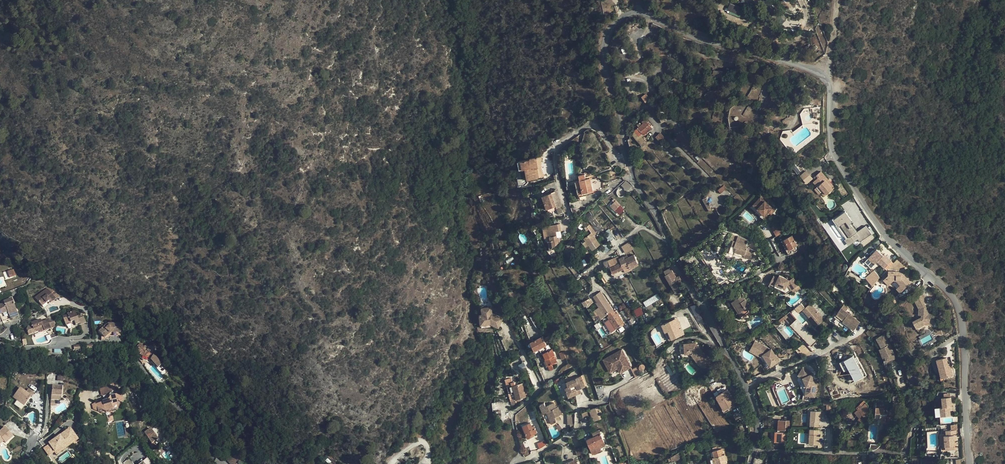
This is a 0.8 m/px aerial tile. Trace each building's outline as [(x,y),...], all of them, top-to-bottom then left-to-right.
[(743,16),(746,9),(729,3),(727,11),(743,16)] [(641,97),(645,103),(650,99),(646,93),(641,97)] [(653,124),(643,128),(645,134),(655,130),(653,124)] [(655,137),(658,141),(664,137),(660,133),(655,137)] [(521,161),(523,169),(525,169),(528,168),(530,180),(538,179),(538,178),(544,177),(543,167),(541,168),(541,164),(542,163),(542,156),(530,158),(531,159),(521,161)] [(797,175),(800,172),(795,164),(792,167),(797,175)] [(799,176),(806,184),(813,179),(806,170),(799,176)] [(822,189),(825,194),(833,187),(820,171),(813,177),(815,179),(812,181),(816,186),(815,187),(819,191),(822,189)] [(578,193),(592,190),(590,178),(586,179),(585,174),(579,175),(580,181),(576,182),(578,193)] [(627,191),(632,186),(625,180),(621,186),(627,191)] [(724,185),(718,190),(720,193),(726,189),(724,185)] [(822,197),(825,194),(822,189),(819,191),(815,187),(814,188),(822,197)] [(552,193),(543,196),(547,210),(556,206),(561,205),(556,190),(552,192),(552,193)] [(760,197),(753,205),(765,215),(768,211),(771,214),(774,210),(760,197)] [(709,211),(712,209),(705,198),(702,200),(709,211)] [(844,211),(832,219),(846,239),(845,240),(849,245),(850,244),(858,239),(860,242),(871,234),(866,226),(856,233),(850,224),(852,222),(844,211)] [(560,223),(545,226),(547,237),(548,241),(552,241),(553,247),(560,240),(560,237),(558,237),(556,231),(561,230),(560,223)] [(583,238),(588,245),(592,250),(600,245),(593,236),(597,233),(591,224),(587,227),(591,233),(583,238)] [(772,227),(777,237),(782,234),(776,225),(772,227)] [(603,234),(609,241),(615,236),(608,229),(603,234)] [(732,244),(730,251),(735,253),(736,250),(745,253),(744,256),(752,258),(756,249),(746,246),(749,238),(738,235),(736,240),(729,237),(728,242),(732,244)] [(789,250),(797,246),(792,236),(784,240),(789,250)] [(625,253),(633,249),(630,242),(621,246),(625,253)] [(883,253),(878,246),(868,255),(874,261),(877,258),(884,265),(892,259),(885,251),(883,253)] [(634,255),(628,257),(625,259),(624,257),(619,259),(618,257),(608,260),(613,273),(623,268),(624,271),(638,265),(634,255)] [(721,284),(731,278),(723,265),(720,266),(713,270),(721,284)] [(672,284),(676,291),(682,288),(679,282),(681,281),(678,276),(676,277),(674,278),(671,272),(672,271),(670,267),(664,271),(666,275),(665,276),(670,285),(672,284)] [(16,275),(14,268),(8,270),(10,277),(16,275)] [(898,270),(888,269),(888,273),(883,277),(888,283),(891,280),(899,291),(910,281),(902,272),(901,273),(898,270)] [(874,270),(865,278),(871,286),(881,278),(874,270)] [(769,280),(774,283),(775,281),(783,286),(786,291),(790,289),(797,285),(793,277),(789,279),(780,274),(779,276),(774,273),(769,280)] [(775,281),(774,283),(774,284),(786,291),(783,286),(775,281)] [(51,291),(47,286),(34,296),(41,304),(49,298),(51,300),(59,293),(55,288),(51,291)] [(934,324),(935,313),(929,313),(925,313),(926,309),(926,307),(923,303),(925,300),(919,293),(911,300),(919,309),(918,315),(921,315),(921,317),(913,322),(916,329),(926,324),(934,324)] [(607,313),(613,309),(604,297),(601,299),(597,294),(593,296),(597,302),(596,303),(599,307),(604,315),(607,313)] [(643,302),(646,307),(660,299),(658,294),(643,302)] [(731,302),(734,306),(735,306),(740,312),(742,311),(744,314),(749,311),(746,307),(749,305),(742,295),(731,302)] [(591,298),(582,303),(585,308),(593,303),(591,298)] [(11,299),(3,302),(4,304),(0,305),(0,319),(1,322),(17,317),(11,299)] [(807,304),(799,310),(806,318),(810,323),(814,323),(816,325),(821,321),(819,318),(822,316),(810,301),(807,304)] [(697,304),(691,306),(695,316),(700,314),(697,304)] [(735,306),(734,306),(741,316),(744,314),(742,311),(740,312),(735,306)] [(491,307),(486,308),(487,314),(483,315),(484,324),(490,323),(495,326),(498,327),(502,319),(492,314),(491,307)] [(636,317),(643,314),(640,307),(633,311),(636,317)] [(842,307),(834,315),(851,331),(859,323),(842,307)] [(76,325),(86,322),(82,309),(70,313),(69,312),(67,313),(67,315),(64,315),(67,324),(76,322),(76,325)] [(614,312),(613,310),(607,314),(608,316),(607,316),(610,320),(615,329),(624,323),(616,311),(614,312)] [(490,323),(484,324),(483,315),(480,315),(482,328),(495,326),(490,323)] [(56,325),(52,316),(50,317),(49,316),(40,319),(31,323),(34,332),(40,329),(41,331),(56,325)] [(671,318),(665,320),(672,337),(684,331),(679,320),(678,320),(676,317),(671,319),(671,318)] [(806,318),(804,319),(812,328),(816,325),(814,323),(810,323),(806,318)] [(793,319),(787,325),(807,347),(813,341),(793,319)] [(672,337),(665,320),(662,322),(669,338),(672,337)] [(109,332),(121,332),(121,322),(109,322),(109,325),(105,325),(98,332),(101,334),(104,337),(109,332)] [(547,346),(542,336),(531,341),(535,351),(540,349),(542,354),(543,353),(546,359),(545,360),(550,370),(554,368),(552,364),(557,362),(554,355),(555,355),(552,349),(549,351),(546,346),(547,346)] [(874,341),(879,349),(881,348),(885,357),(884,357),(885,361),(893,359),(892,353),(887,344),(882,336),(874,341)] [(695,342),(684,344),(685,353),(691,353),(696,353),(698,355),(694,357),(699,364),(700,366),(701,367),(707,369),(711,360),(709,358),(707,357),(706,356),(705,355),(703,353),(695,342)] [(153,354),(152,353),(147,351),(149,346),(146,343),(144,346),(140,343),(137,345),(139,347),(136,349),(142,355),(150,358),(150,360),(157,368),(161,364),(153,354)] [(762,359),(770,370),(773,368),(765,357),(756,352),(760,345),(757,343),(751,353),(762,359)] [(147,351),(152,353),(155,347),(150,344),(149,346),(147,351)] [(760,345),(756,352),(765,357),(773,368),(781,362),(773,351),(772,352),(760,345)] [(881,348),(879,349),(877,350),(881,359),(884,357),(885,357),(881,348)] [(622,349),(604,358),(607,364),(609,364),(612,370),(618,367),(621,372),(632,366),(629,361),(625,362),(623,359),(627,357),(622,349)] [(854,382),(864,377),(852,356),(839,363),(844,373),(848,371),(854,382)] [(937,360),(940,371),(943,371),(944,377),(953,375),(951,367),(949,367),(948,363),(946,357),(937,360)] [(638,367),(631,370),(634,376),(641,373),(638,367)] [(807,386),(806,394),(815,396),(817,384),(811,371),(805,368),(804,370),(802,369),(798,375),(803,378),(807,386)] [(798,375),(798,380),(804,394),(806,394),(807,386),(803,378),(798,375)] [(567,393),(580,389),(585,387),(581,377),(567,381),(569,386),(565,388),(567,393)] [(61,385),(51,384),(50,392),(60,393),(61,385)] [(507,387),(510,400),(515,399),(525,396),(522,384),(507,387)] [(112,385),(100,389),(102,396),(114,392),(112,385)] [(33,392),(28,387),(25,390),(19,386),(12,394),(24,403),(30,394),(31,394),(33,392)] [(581,393),(580,389),(567,393),(569,397),(581,393)] [(174,403),(180,398),(172,390),(166,396),(174,403)] [(735,403),(727,390),(716,396),(723,409),(735,403)] [(101,402),(96,404),(98,411),(102,410),(104,412),(107,411),(109,413),(110,412),(111,410),(111,409),(117,407),(120,403),(121,404),(122,402),(120,393),(112,396),(112,395),(110,396),(108,399),(101,401),(101,402)] [(952,406),(951,396),(941,397),(942,406),(938,407),(938,416),(950,415),(950,406),(952,406)] [(868,416),(868,405),(866,403),(858,410),(865,417),(868,416)] [(553,427),(558,425),(556,421),(560,419),(562,418),(560,411),(557,411),(555,407),(547,410),(546,406),(541,408),(544,416),(548,415),(553,427)] [(880,421),(885,422),(885,416),(887,416),(887,414),(884,413),(884,407),(876,406),(875,419),(880,419),(880,421)] [(593,409),(595,417),(601,415),(598,407),(593,409)] [(584,422),(592,420),(589,411),(581,414),(584,422)] [(528,439),(532,437),(532,435),(534,435),(537,433),(534,426),(532,427),(531,423),(523,426),(528,439)] [(1,437),(3,438),(5,440),(12,434),(4,425),(0,428),(0,438),(1,437)] [(71,427),(42,445),(48,456),(54,452),(56,454),(79,439),(71,427)] [(809,430),(809,446),(819,445),(819,437),(825,437),(825,429),(809,430)] [(954,445),(954,440),(954,434),(956,434),(955,429),(946,430),(946,435),(941,436),(942,446),(954,445)] [(153,442),(157,439),(154,434),(147,438),(151,443),(150,445),(152,448),(155,445),(153,442)] [(605,445),(601,434),(587,440),(593,453),(601,449),(600,447),(605,445)] [(546,446),(545,441),(537,444),(539,449),(546,446)] [(716,463),(727,463),(724,455),(723,455),(721,449),(712,451),(716,463)] [(127,455),(132,463),(150,463),(152,463),(150,460),(153,458),(151,454),(139,461),(139,460),(138,460),(137,460),(136,460),(136,461),(134,462),(133,460),(137,458),(133,451),(127,455)] [(228,457),(233,463),(236,463),(242,461),(238,453),(231,456),(228,457)]
